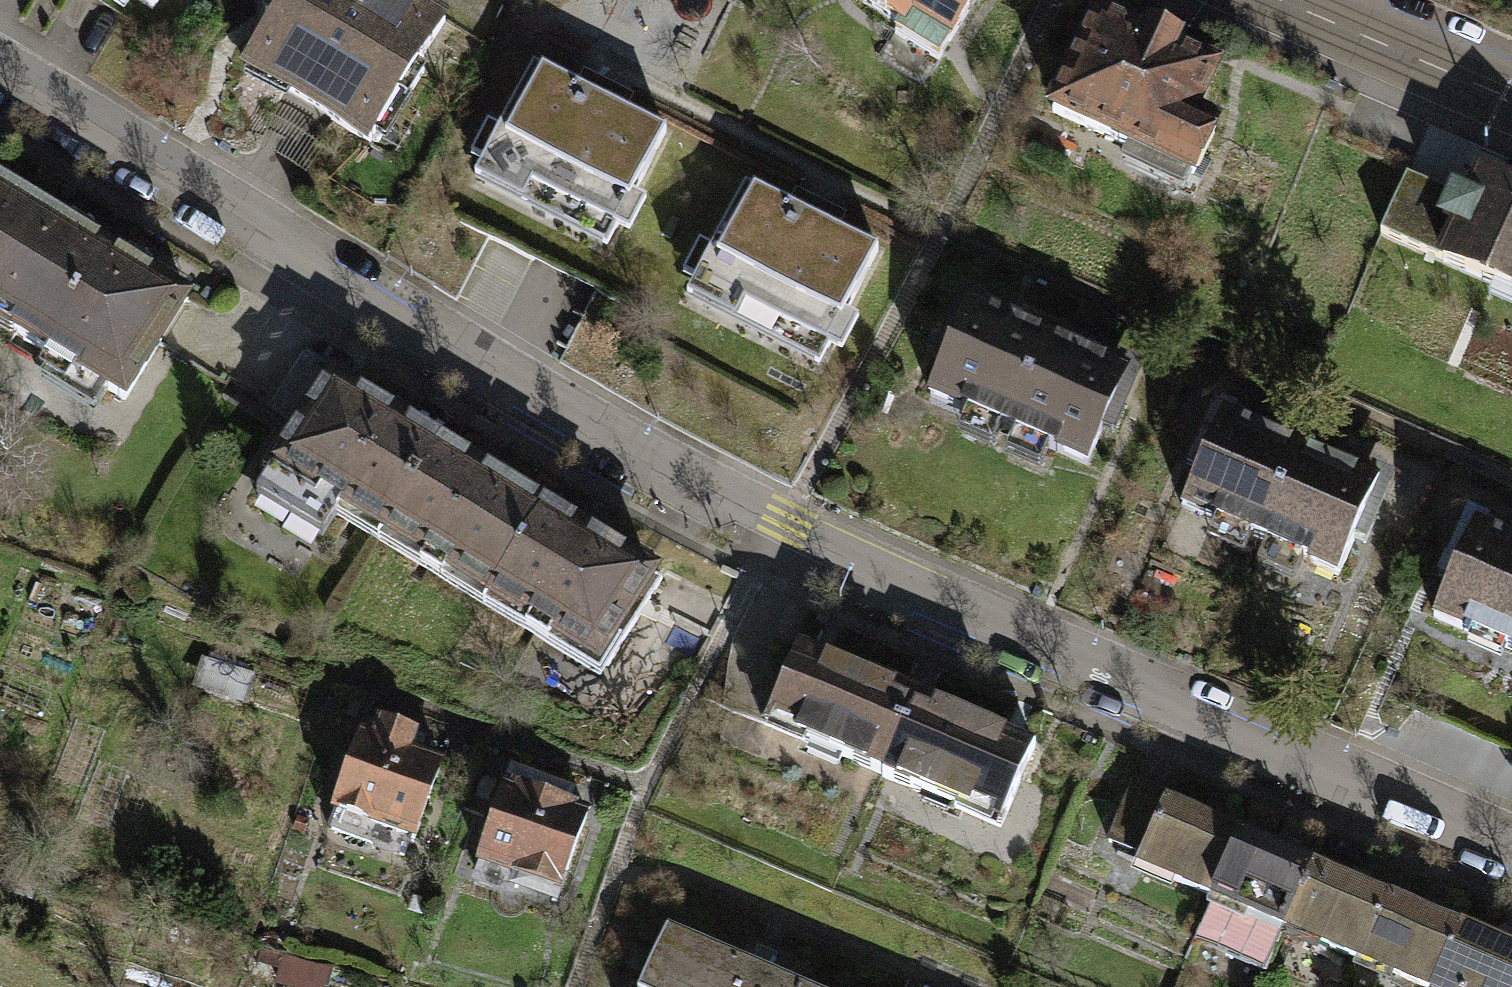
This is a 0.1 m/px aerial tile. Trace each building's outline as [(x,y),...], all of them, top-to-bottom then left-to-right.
[(240,70),(363,145),(439,21),(405,0),(283,0),(240,70)] [(896,20),(890,30),(936,57),(969,0),(861,0),(896,20)] [(1094,12),(1048,110),(1189,176),(1212,126),(1191,116),(1213,68),(1171,48),(1175,40),(1147,27),(1143,35),(1094,12)] [(531,64),(496,130),(484,124),(469,152),(482,159),(472,177),(604,245),(615,225),(627,232),(643,203),(629,196),(662,133),(531,64)] [(1451,190),(1439,217),(1456,225),(1440,260),(1511,293),(1511,184),(1479,169),(1466,196),(1451,190)] [(1380,233),(1440,260),(1456,225),(1439,217),(1451,190),(1408,170),(1380,233)] [(876,248),(742,182),(709,247),(695,240),(679,273),(692,280),(684,297),(815,363),(824,346),(839,353),(856,320),(843,313),(876,248)] [(37,206),(0,183),(0,267),(37,206)] [(124,395),(185,295),(37,206),(0,267),(0,321),(124,395)] [(1046,337),(969,304),(930,395),(1007,428),(1046,337)] [(1083,461),(1122,370),(1046,337),(1007,428),(1083,461)] [(261,411),(294,431),(328,376),(348,389),(354,379),(301,346),(261,411)] [(294,431),(274,463),(381,529),(435,442),(348,389),(328,376),(294,431)] [(1296,450),(1217,416),(1179,504),(1259,538),(1296,450)] [(435,442),(381,529),(487,594),(540,507),(435,442)] [(1337,571),(1374,483),(1296,450),(1259,538),(1337,571)] [(540,507),(487,594),(604,665),(658,579),(540,507)] [(1472,524),(1432,614),(1510,649),(1511,645),(1511,541),(1472,524)] [(913,696),(796,645),(762,722),(880,773),(913,696)] [(1030,747),(913,696),(880,773),(997,823),(1030,747)] [(411,731),(378,719),(373,735),(359,730),(331,809),(336,811),(372,823),(376,813),(415,826),(439,757),(406,746),(411,731)] [(510,770),(473,870),(515,885),(517,878),(556,892),(590,799),(569,791),(510,770)] [(1105,840),(1137,853),(1161,798),(1163,794),(1131,780),(1105,840)] [(1238,830),(1161,798),(1137,853),(1133,862),(1210,895),(1238,830)] [(372,823),(336,811),(329,830),(400,855),(407,835),(411,836),(415,826),(376,813),(372,823)] [(1310,861),(1238,830),(1210,895),(1192,938),(1264,969),(1282,927),(1310,861)] [(1384,892),(1310,861),(1282,927),(1355,958),(1384,892)] [(1384,892),(1355,958),(1424,986),(1429,986),(1456,923),(1384,892)] [(1456,923),(1429,986),(1511,986),(1511,947),(1456,923)] [(663,927),(637,986),(801,986),(663,927)]
